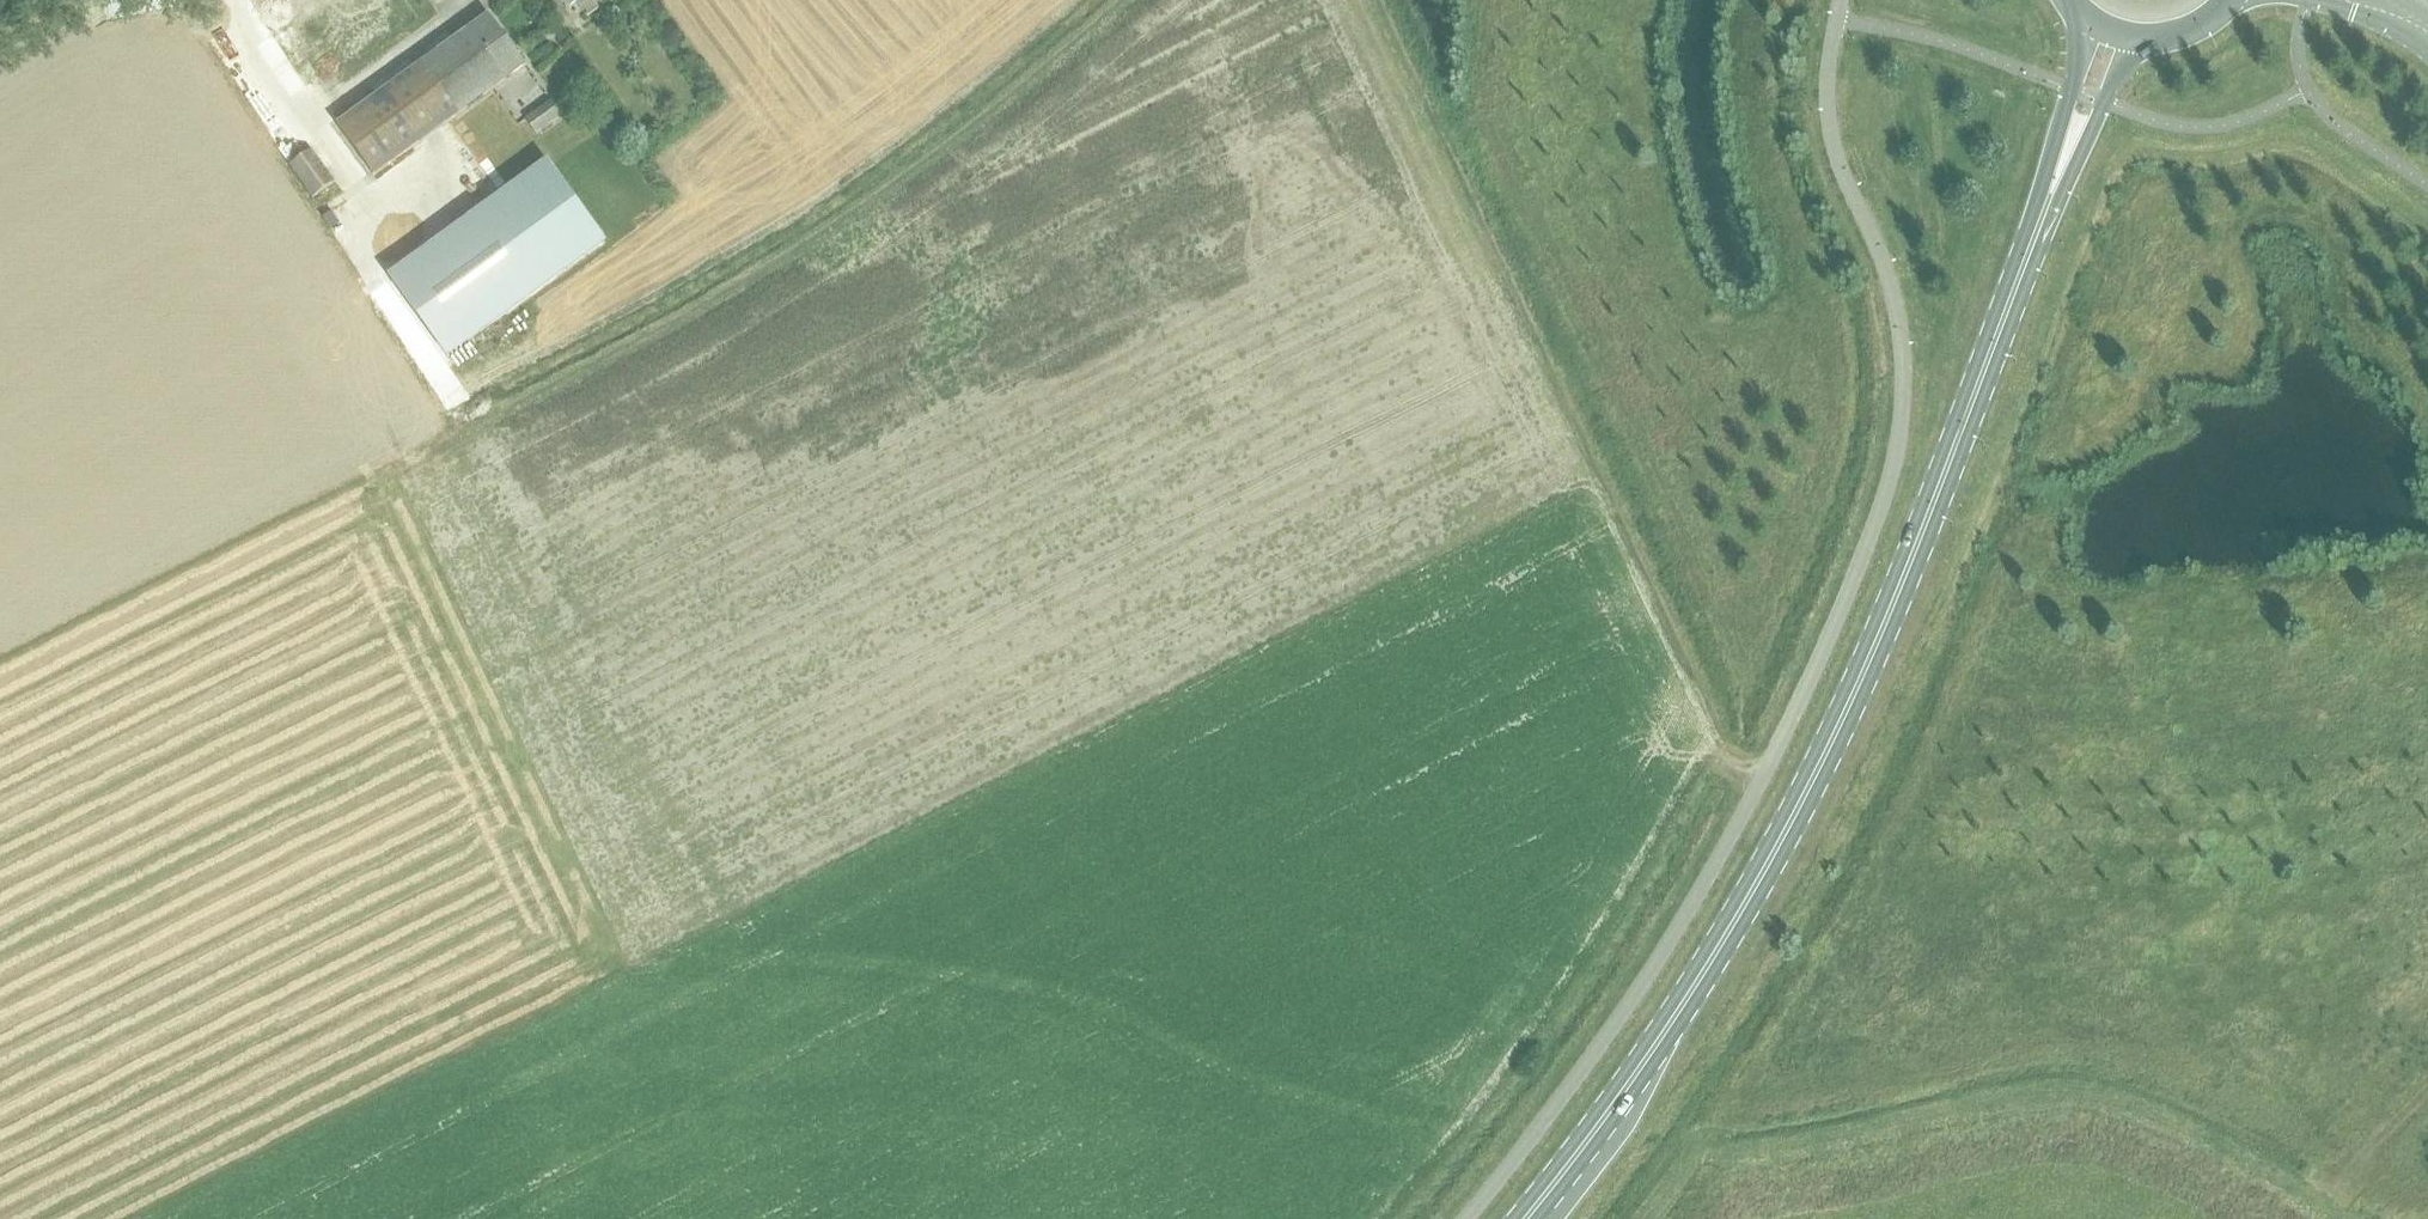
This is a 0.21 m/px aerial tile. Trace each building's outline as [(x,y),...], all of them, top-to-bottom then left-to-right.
[(595,11),(588,0),(561,0),(566,7),(573,2),(585,18),(595,11)] [(372,177),(443,125),(524,65),(486,14),(335,126),(372,177)] [(533,135),(560,115),(549,101),(523,121),(533,135)] [(620,122),(604,133),(611,144),(628,132),(620,122)] [(312,198),(333,183),(310,151),(289,166),(312,198)] [(546,165),(388,281),(446,360),(604,244),(546,165)] [(331,211),(322,217),(329,228),(338,222),(331,211)]
